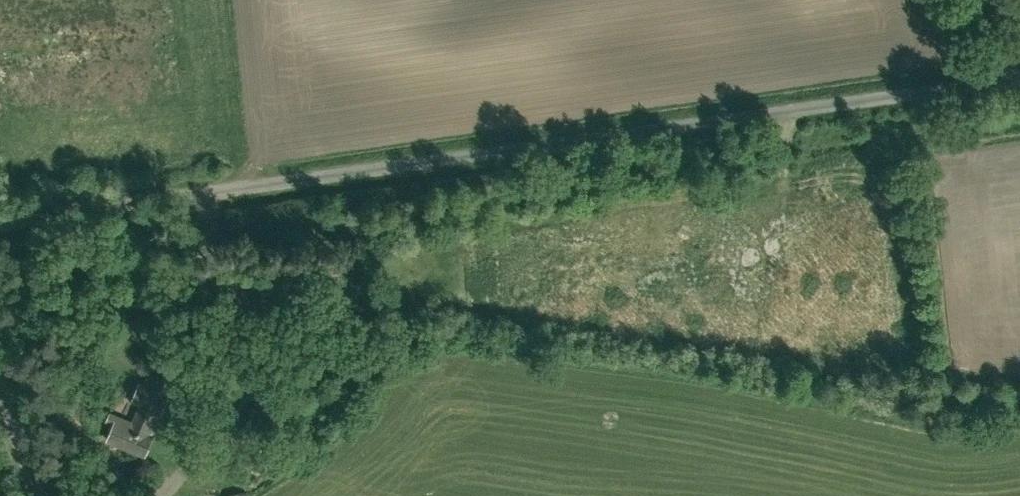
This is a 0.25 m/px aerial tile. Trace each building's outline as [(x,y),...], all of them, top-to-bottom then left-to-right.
[(141,401),(133,423),(117,417),(109,438),(144,452),(151,435),(147,434),(157,408),(161,409),(167,394),(163,392),(166,384),(164,379),(154,375),(148,377),(145,385),(139,382),(133,398),(141,401)]
